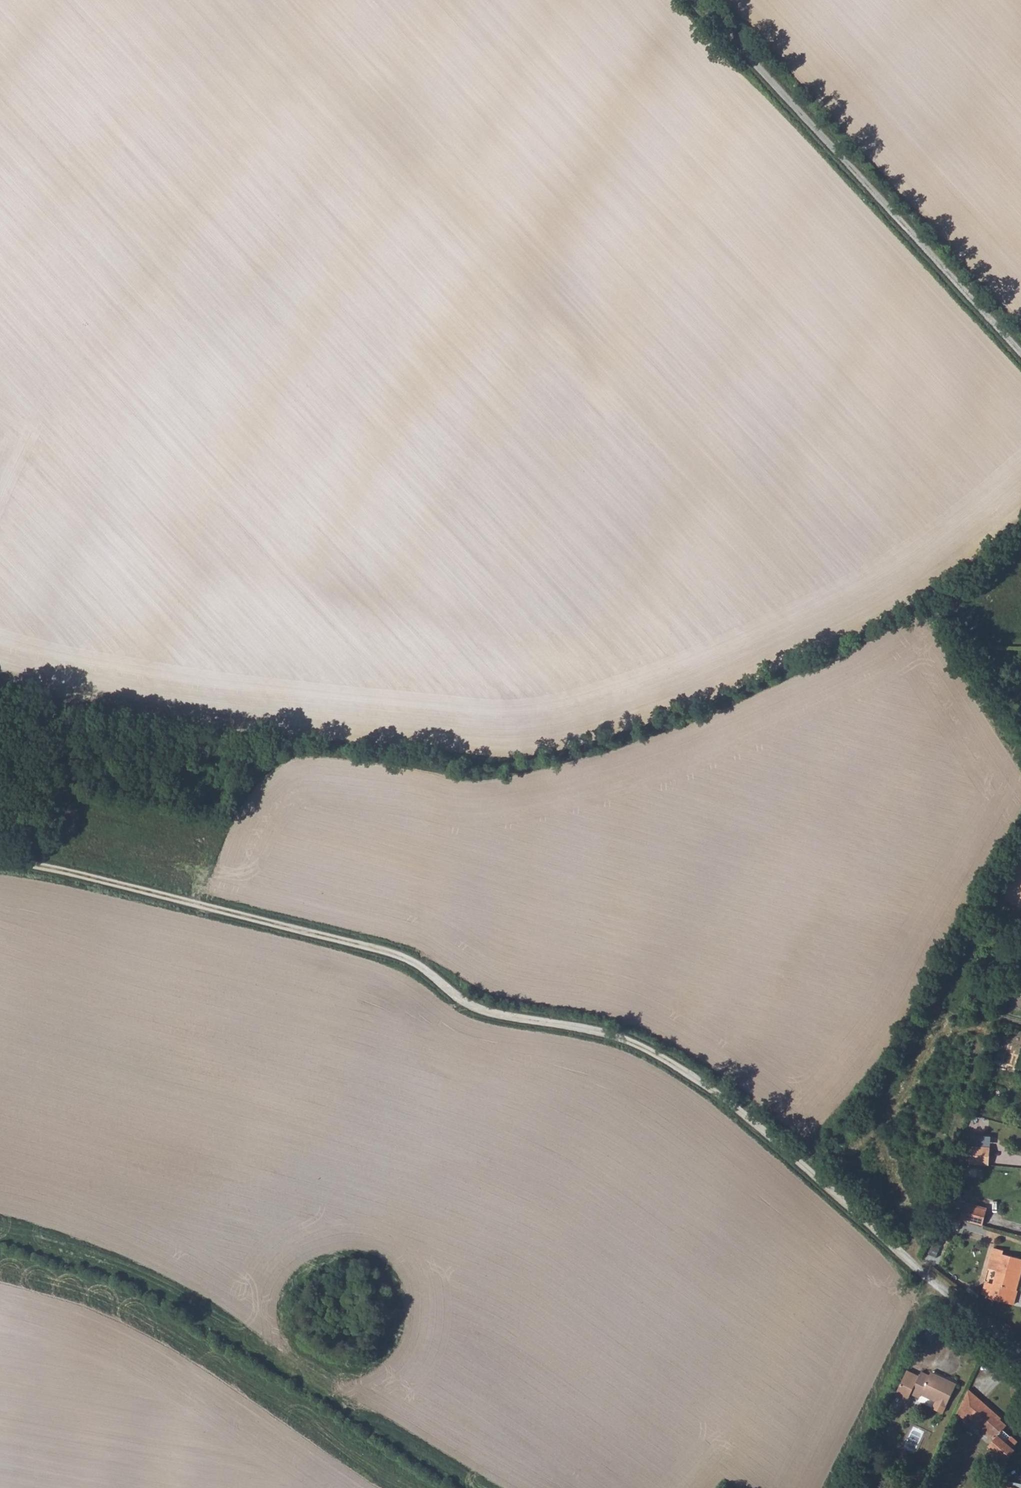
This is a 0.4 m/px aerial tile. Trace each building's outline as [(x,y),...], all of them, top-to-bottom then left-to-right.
[(1012,1056),(1011,1071),(1020,1073),(1020,1057),(1012,1056)] [(986,1149),(967,1148),(966,1166),(986,1166),(986,1149)] [(986,1208),(962,1203),(959,1212),(984,1217),(986,1208)] [(984,1217),(959,1212),(957,1220),(982,1226),(984,1217)] [(1001,1256),(1001,1252),(991,1250),(986,1270),(996,1272),(993,1288),(990,1299),(989,1303),(1014,1307),(1020,1272),(1020,1260),(1001,1256)] [(993,1288),(985,1286),(983,1298),(990,1299),(993,1288)] [(932,1341),(939,1325),(931,1321),(924,1337),(932,1341)] [(908,1395),(918,1378),(904,1370),(893,1395),(904,1402),(908,1395)] [(943,1384),(921,1374),(918,1378),(908,1395),(917,1399),(919,1396),(942,1407),(954,1387),(944,1382),(943,1384)] [(992,1418),(964,1391),(951,1416),(962,1425),(966,1420),(990,1442),(1001,1429),(992,1421),(992,1418)] [(998,1433),(990,1442),(985,1447),(1001,1463),(1008,1454),(1006,1452),(1012,1446),(998,1433)]
